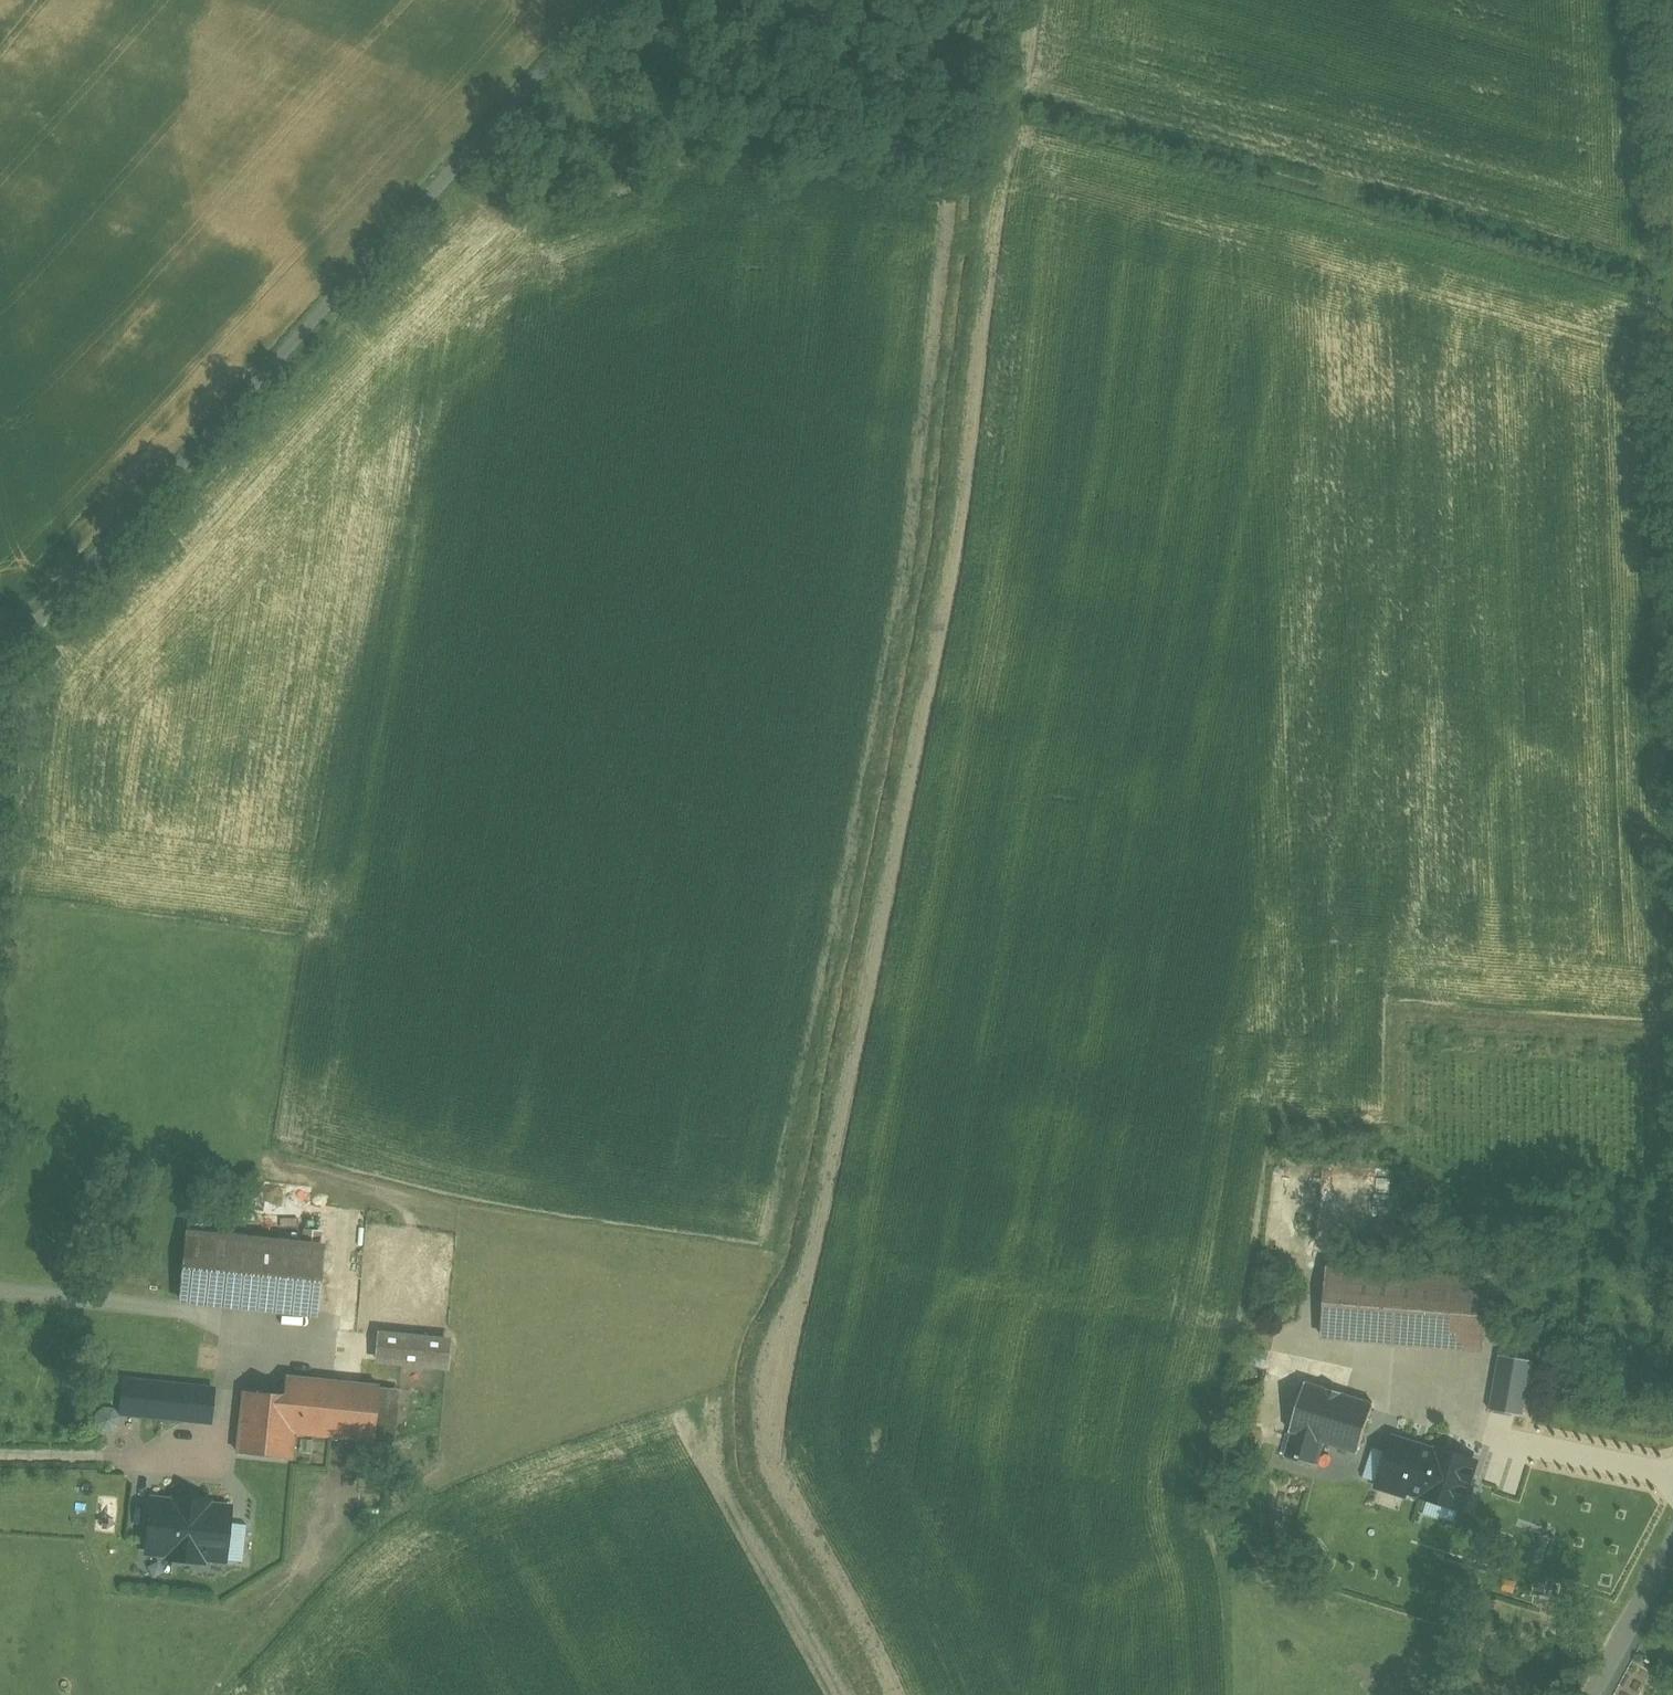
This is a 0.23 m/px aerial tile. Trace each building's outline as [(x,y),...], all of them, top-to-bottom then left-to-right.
[(323,1247),(189,1234),(182,1301),(316,1314),(323,1247)] [(1457,1286),(1334,1276),(1333,1292),(1329,1332),(1453,1342),(1454,1328),(1455,1326),(1456,1301),(1457,1286)] [(1470,1302),(1456,1301),(1455,1326),(1468,1327),(1470,1302)] [(409,1337),(387,1334),(384,1361),(406,1363),(409,1337)] [(1517,1363),(1493,1359),(1484,1409),(1508,1413),(1517,1363)] [(284,1395),(243,1391),(239,1428),(279,1432),(279,1433),(296,1434),(296,1432),(374,1440),(379,1387),(286,1378),(284,1395)] [(214,1388),(124,1379),(120,1413),(211,1422),(214,1388)] [(1373,1403),(1306,1382),(1291,1431),(1293,1432),(1289,1448),(1266,1442),(1244,1520),(1299,1535),(1324,1442),(1357,1452),(1357,1450),(1395,1461),(1413,1466),(1428,1419),(1373,1402),(1373,1403)] [(394,1388),(379,1387),(374,1440),(389,1441),(394,1388)] [(279,1432),(239,1428),(238,1442),(230,1441),(225,1488),(294,1495),(299,1448),(294,1447),(296,1434),(279,1433),(279,1432)] [(1395,1461),(1357,1450),(1357,1452),(1338,1510),(1393,1528),(1413,1466),(1395,1461)] [(1534,1462),(1523,1460),(1520,1474),(1532,1476),(1534,1462)] [(245,1509),(176,1499),(169,1552),(237,1562),(245,1509)]
